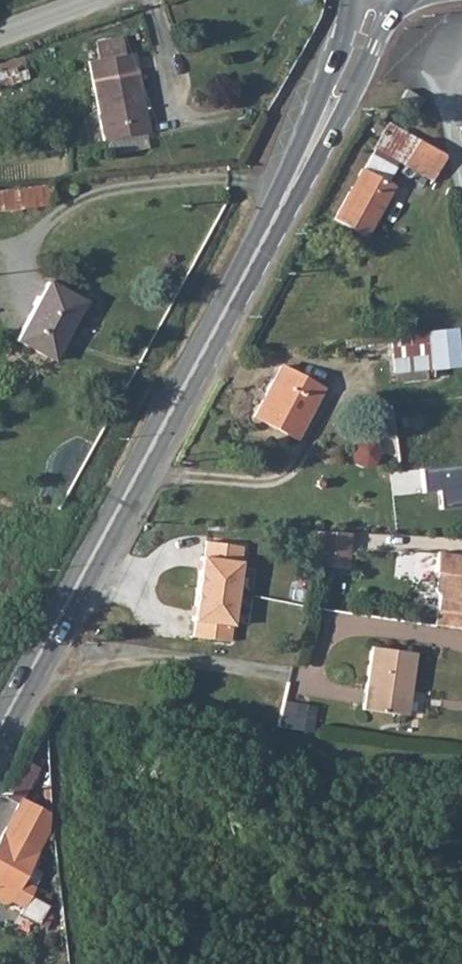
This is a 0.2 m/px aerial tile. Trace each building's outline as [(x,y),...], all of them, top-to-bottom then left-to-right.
[(149,132),(133,52),(88,60),(103,140),(149,132)] [(16,71),(15,67),(0,72),(0,85),(28,77),(26,69),(16,71)] [(432,180),(446,155),(387,122),(373,147),(374,148),(363,168),(361,168),(333,218),(364,236),(392,185),(386,182),(397,161),(432,180)] [(50,183),(0,189),(0,209),(52,203),(50,183)] [(52,360),(84,301),(48,282),(16,340),(52,360)] [(384,330),(383,320),(368,320),(369,330),(384,330)] [(455,327),(427,330),(430,369),(460,365),(455,327)] [(393,373),(430,369),(427,330),(389,334),(393,373)] [(320,387),(282,367),(255,416),(293,437),(320,387)] [(442,508),(461,506),(461,466),(420,470),(422,494),(440,492),(442,508)] [(326,531),(315,530),(313,565),(348,567),(350,532),(326,531)] [(241,545),(204,540),(202,556),(199,556),(195,587),(191,619),(193,620),(191,635),(228,640),(235,593),(241,545)] [(437,551),(434,571),(438,572),(435,590),(439,594),(434,625),(461,629),(461,555),(437,551)] [(408,691),(414,652),(371,646),(362,709),(398,714),(405,715),(408,691)] [(285,726),(315,730),(319,704),(289,700),(285,726)] [(7,905),(10,900),(21,880),(48,828),(49,818),(49,811),(22,797),(0,838),(0,901),(7,905)] [(44,914),(49,905),(29,895),(34,887),(21,880),(10,900),(22,907),(19,912),(39,923),(44,914)] [(47,927),(52,918),(44,914),(39,923),(47,927)]
